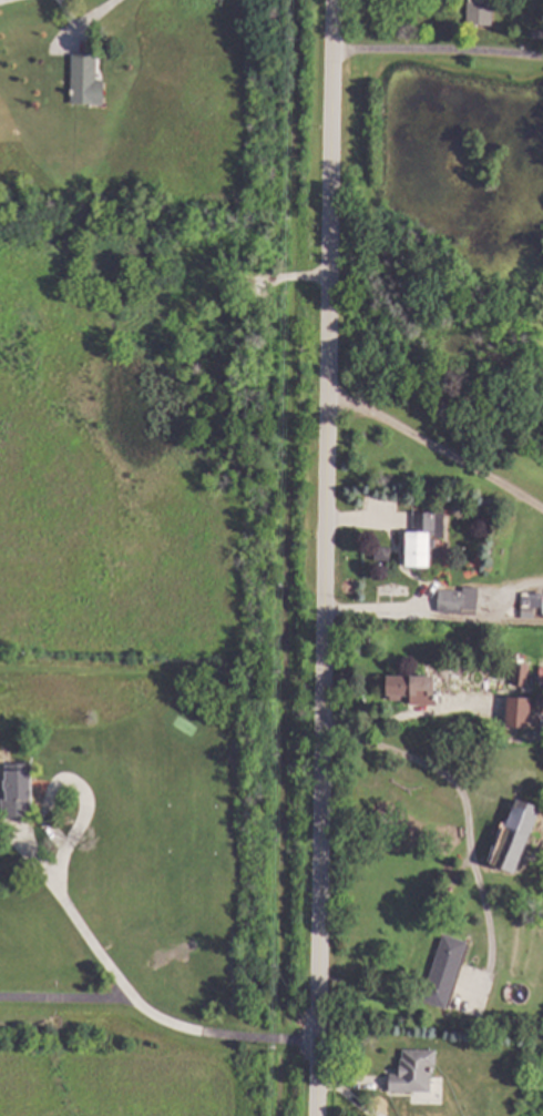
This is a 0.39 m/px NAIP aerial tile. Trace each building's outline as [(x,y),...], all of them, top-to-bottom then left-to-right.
[(468,27),(468,0),(494,0),(493,27),(468,27)] [(99,80),(105,80),(105,104),(72,103),(73,54),(99,55),(99,80)] [(447,513),(445,537),(437,537),(437,547),(431,547),(429,567),(408,566),(409,534),(413,531),(414,510),(447,513)] [(391,560),(375,560),(375,546),(391,546),(391,560)] [(493,580),(486,584),(481,571),(488,568),(493,580)] [(480,587),(479,615),(440,612),(441,590),(464,591),(464,586),(480,587)] [(522,591),(542,592),(542,612),(521,611),(521,607),(509,606),(510,591),(515,592),(516,586),(522,586),(522,591)] [(531,664),(529,686),(513,684),(514,663),(531,664)] [(436,706),(411,706),(411,696),(388,696),(388,676),(436,676),(436,706)] [(531,692),(542,693),(542,707),(541,707),(540,729),(508,727),(510,696),(530,698),(531,692)] [(33,816),(3,818),(2,797),(7,797),(7,763),(32,763),(33,816)] [(541,808),(515,873),(491,864),(505,826),(509,828),(520,800),(541,808)] [(434,830),(430,845),(400,838),(403,822),(434,830)] [(468,942),(447,1008),(423,1001),(444,934),(468,942)] [(437,1065),(432,1065),(432,1092),(391,1090),(391,1074),(401,1074),(401,1057),(404,1057),(404,1049),(438,1049),(437,1065)]
